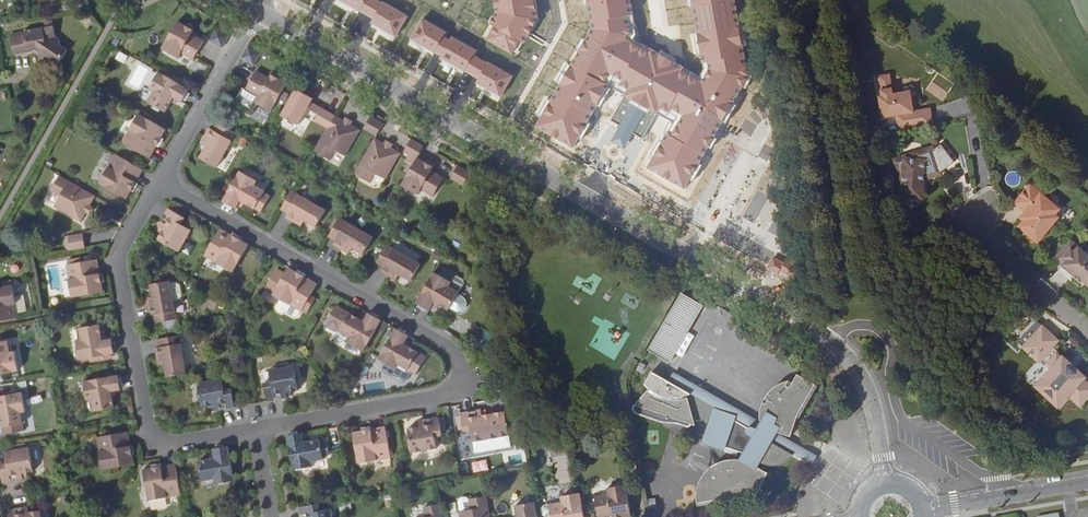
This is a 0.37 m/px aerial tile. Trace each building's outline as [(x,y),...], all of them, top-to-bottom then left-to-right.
[(395,38),(408,16),(384,2),(383,3),(378,0),(339,0),(359,12),(360,10),(374,19),(371,24),(395,38)] [(496,13),(490,23),(495,26),(487,39),(515,55),(523,42),(526,44),(539,21),(536,0),(493,0),(496,13)] [(748,78),(735,0),(692,0),(704,73),(702,78),(637,41),(630,0),(586,0),(591,31),(537,127),(573,147),(613,76),(622,81),(620,85),(628,89),(624,96),(657,114),(660,108),(670,113),(671,110),(678,114),(648,168),(686,189),(748,78)] [(447,32),(422,17),(409,40),(433,54),(434,52),(441,56),(441,58),(465,71),(479,79),(476,83),(501,97),(513,75),(489,62),(488,63),(475,56),(478,49),(453,35),(451,40),(444,36),(447,32)] [(184,29),(186,25),(177,20),(161,49),(178,58),(181,53),(193,60),(204,40),(193,34),(184,29)] [(11,37),(14,54),(36,50),(37,56),(51,57),(58,61),(64,49),(57,46),(60,39),(53,35),(51,24),(21,30),(22,35),(11,37)] [(195,30),(186,25),(184,29),(193,34),(195,30)] [(209,41),(222,48),(229,35),(216,28),(209,41)] [(260,53),(248,46),(241,59),(253,65),(260,53)] [(276,82),(268,77),(256,70),(245,89),(258,96),(255,101),(271,110),(286,83),(278,78),(276,82)] [(181,102),(188,89),(158,72),(149,89),(153,92),(147,102),(165,111),(171,101),(173,97),(176,99),(181,102)] [(270,73),(268,77),(276,82),(278,78),(270,73)] [(905,127),(906,130),(931,125),(929,111),(912,113),(911,102),(915,97),(915,93),(908,88),(905,88),(900,95),(893,95),(890,76),(879,78),(882,97),(880,97),(882,119),(897,117),(898,126),(903,125),(904,128),(905,127)] [(296,88),(281,115),(298,125),(307,108),(315,112),(318,106),(311,102),(304,98),(306,94),(296,88)] [(263,123),(268,110),(254,104),(249,117),(263,123)] [(327,128),(334,115),(322,108),(318,114),(314,120),(327,128)] [(160,138),(166,129),(138,114),(122,142),(150,158),(157,145),(154,143),(157,136),(160,138)] [(327,128),(314,151),(329,159),(335,150),(345,156),(360,130),(350,124),(348,123),(346,127),(342,125),(345,121),(343,120),(334,115),(327,128)] [(376,135),(383,123),(371,115),(363,128),(376,135)] [(767,117),(754,142),(766,148),(779,124),(767,117)] [(235,133),(217,123),(213,130),(209,127),(202,140),(208,143),(206,147),(199,158),(216,167),(235,133)] [(375,138),(354,173),(370,182),(375,173),(385,179),(401,153),(391,147),(388,146),(386,150),(383,148),(385,144),(383,143),(375,138)] [(417,157),(424,146),(411,139),(404,151),(417,158),(417,157)] [(934,150),(929,151),(937,174),(942,173),(954,163),(940,145),(934,150)] [(926,153),(929,151),(928,148),(890,161),(903,196),(903,186),(895,164),(926,153)] [(937,174),(929,151),(926,153),(934,175),(937,174)] [(934,175),(926,153),(895,164),(903,186),(903,196),(924,196),(924,183),(924,179),(934,175)] [(135,182),(143,170),(115,154),(99,182),(127,198),(131,189),(128,187),(132,180),(135,182)] [(417,158),(401,185),(418,194),(421,189),(433,196),(444,177),(432,170),(424,165),(426,162),(417,157),(417,158)] [(424,165),(432,170),(434,167),(426,162),(424,165)] [(463,185),(470,172),(458,165),(450,178),(463,185)] [(240,171),(223,201),(235,208),(238,203),(240,200),(245,203),(260,212),(270,194),(255,185),(257,181),(240,171)] [(942,173),(937,174),(934,175),(924,179),(924,183),(943,176),(942,173)] [(90,205),(95,196),(59,176),(51,190),(60,196),(54,207),(80,221),(86,211),(87,209),(83,207),(85,204),(89,206),(90,205)] [(1051,222),(1057,216),(1062,211),(1031,185),(1015,203),(1026,213),(1030,216),(1025,221),(1019,228),(1038,245),(1055,225),(1051,222)] [(292,190),(281,209),(288,213),(285,217),(297,224),(301,218),(304,220),(315,226),(326,209),(292,190)] [(49,191),(42,201),(51,206),(57,196),(49,191)] [(163,229),(161,232),(157,239),(179,251),(191,230),(181,224),(185,217),(168,208),(158,226),(163,229)] [(1030,216),(1026,213),(1021,218),(1025,221),(1030,216)] [(1060,219),(1057,216),(1051,222),(1055,225),(1060,219)] [(339,217),(328,236),(335,240),(333,244),(345,251),(348,245),(353,247),(363,253),(373,236),(339,217)] [(232,272),(248,244),(239,239),(238,243),(231,239),(233,236),(220,228),(204,255),(232,272)] [(70,250),(85,247),(82,233),(68,236),(70,250)] [(1071,238),(1054,259),(1063,267),(1064,266),(1073,274),(1074,277),(1073,278),(1087,291),(1087,253),(1086,253),(1080,248),(1081,246),(1071,238)] [(387,244),(376,263),(383,267),(381,271),(393,278),(396,272),(401,275),(411,281),(421,264),(387,244)] [(348,245),(345,251),(350,254),(353,247),(348,245)] [(95,269),(99,269),(97,259),(83,262),(82,257),(66,260),(72,297),(103,291),(101,277),(97,278),(95,269)] [(1062,269),(1073,278),(1074,277),(1073,274),(1064,266),(1063,267),(1062,269)] [(301,311),(317,283),(304,276),(302,279),(295,275),(297,272),(288,267),(273,295),(301,311)] [(434,271),(417,302),(430,309),(432,305),(434,301),(438,303),(448,310),(449,308),(458,293),(459,291),(449,286),(451,282),(434,271)] [(153,301),(147,301),(149,315),(154,315),(156,322),(176,319),(170,280),(151,284),(153,295),(153,301)] [(15,319),(9,286),(0,287),(0,321),(15,319)] [(700,302),(682,292),(648,351),(667,361),(700,302)] [(463,296),(458,293),(449,308),(454,310),(464,310),(468,308),(468,303),(463,296)] [(15,296),(16,309),(25,309),(24,296),(15,296)] [(364,350),(381,320),(368,312),(365,317),(364,320),(359,318),(349,312),(339,330),(349,336),(347,340),(364,350)] [(1070,363),(1065,358),(1063,359),(1058,355),(1060,352),(1053,346),(1058,341),(1037,321),(1032,327),(1034,330),(1031,334),(1028,332),(1024,337),(1023,340),(1023,342),(1023,344),(1024,347),(1040,361),(1043,358),(1049,364),(1047,365),(1052,370),(1046,377),(1046,378),(1046,383),(1046,387),(1047,390),(1049,394),(1062,405),(1072,393),(1083,403),(1087,397),(1087,382),(1085,379),(1086,377),(1077,368),(1074,372),(1068,366),(1070,363)] [(102,340),(102,337),(99,324),(79,327),(81,339),(76,340),(80,359),(114,353),(112,339),(106,340),(102,340)] [(406,340),(408,335),(395,328),(378,358),(395,368),(398,364),(410,371),(416,374),(426,356),(418,351),(408,346),(404,343),(406,340)] [(165,366),(167,377),(186,373),(179,335),(159,339),(160,347),(155,348),(157,361),(164,360),(165,366)] [(18,370),(15,350),(10,352),(8,340),(0,341),(0,373),(18,370)] [(1077,368),(1070,363),(1068,366),(1074,372),(1077,368)] [(398,364),(395,368),(395,369),(395,373),(404,378),(407,377),(410,371),(398,364)] [(264,382),(267,401),(281,399),(288,397),(287,392),(290,391),(298,389),(294,365),(269,370),(271,381),(264,382)] [(796,458),(810,465),(815,456),(791,443),(799,417),(815,388),(797,379),(791,392),(787,389),(790,382),(788,382),(782,384),(775,388),(769,394),(768,395),(764,404),(762,413),(762,419),(763,424),(677,376),(673,384),(653,373),(647,383),(651,389),(635,407),(696,429),(689,399),(693,395),(715,408),(704,445),(726,453),(728,448),(748,455),(745,461),(739,462),(733,462),(725,464),(718,468),(712,473),(707,481),(703,489),(699,507),(761,500),(771,476),(760,470),(762,467),(770,468),(774,468),(777,468),(780,468),(784,466),(790,463),(796,458)] [(112,391),(115,390),(121,389),(118,374),(84,381),(87,400),(92,399),(94,411),(114,407),(112,394),(112,391)] [(215,410),(222,409),(235,407),(231,388),(224,389),(222,378),(198,382),(202,406),(210,405),(213,404),(215,410)] [(0,415),(3,434),(24,430),(21,412),(26,411),(22,392),(0,395),(0,414),(0,415)] [(472,431),(473,441),(498,437),(493,413),(482,415),(481,409),(461,413),(464,432),(472,431)] [(408,428),(412,452),(437,448),(435,437),(442,436),(439,417),(419,420),(420,426),(408,428)] [(363,434),(362,430),(353,432),(358,463),(391,457),(386,426),(371,429),(371,433),(363,434)] [(127,446),(131,445),(128,431),(97,436),(103,469),(134,463),(132,453),(128,454),(127,446)] [(303,438),(302,433),(287,435),(293,469),(313,466),(312,461),(323,459),(320,439),(308,441),(303,442),(303,438)] [(215,483),(234,480),(228,445),(214,448),(215,454),(215,457),(210,458),(199,460),(203,481),(214,479),(215,483)] [(2,463),(0,463),(0,467),(2,483),(23,479),(22,473),(34,471),(29,446),(5,451),(6,457),(7,462),(2,463)] [(815,456),(810,465),(815,468),(820,459),(815,456)] [(493,458),(485,459),(486,470),(494,469),(493,458)] [(181,495),(175,463),(161,466),(161,470),(154,471),(153,467),(143,469),(149,500),(181,495)] [(631,516),(626,484),(607,488),(608,493),(594,496),(598,516),(603,516),(612,515),(621,514),(622,516),(626,516),(631,516)] [(580,492),(561,496),(563,501),(549,504),(551,515),(551,516),(584,516),(580,492)] [(486,495),(469,499),(471,509),(459,511),(460,516),(490,516),(486,495)] [(534,502),(515,505),(517,516),(537,516),(534,502)] [(300,506),(302,516),(332,516),(331,508),(320,510),(319,503),(300,506)] [(441,503),(423,507),(425,516),(443,516),(441,503)] [(551,515),(549,504),(544,505),(541,509),(542,513),(546,515),(551,515)] [(40,510),(29,512),(28,506),(8,509),(9,516),(42,516),(40,510)]
